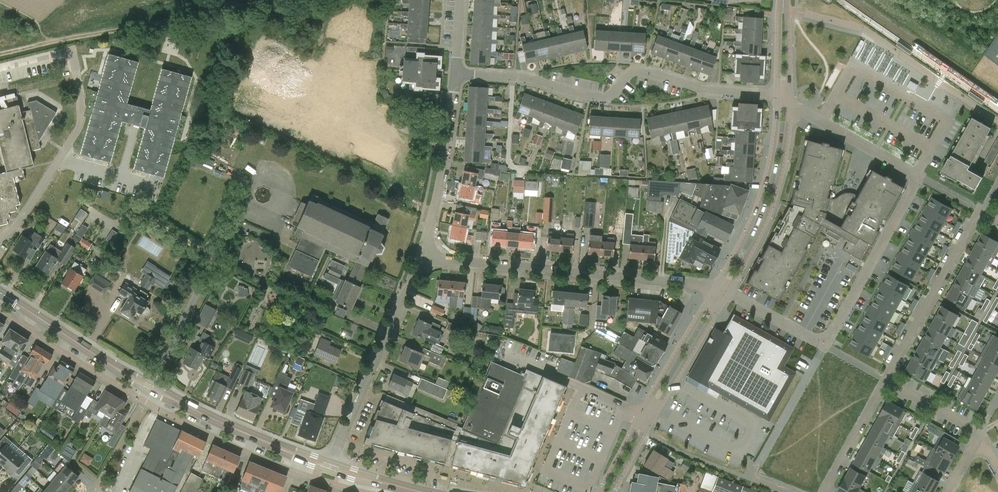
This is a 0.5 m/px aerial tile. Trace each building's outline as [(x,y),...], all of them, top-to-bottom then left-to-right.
[(410,5),(409,12),(401,12),(401,16),(409,17),(409,15),(427,16),(428,2),(410,1),(410,0),(409,0),(402,0),(402,4),(410,5)] [(474,14),(492,15),(492,7),(500,8),(501,3),(492,3),(474,1),(474,14)] [(536,4),(529,5),(531,14),(538,12),(536,4)] [(473,26),(491,27),(491,20),(500,20),(500,15),(492,15),(474,14),(473,26)] [(409,15),(409,17),(408,24),(400,24),(400,29),(408,29),(426,30),(427,16),(409,15)] [(607,26),(608,17),(597,16),(596,25),(607,26)] [(743,22),(743,29),(760,31),(761,18),(735,17),(735,21),(743,22)] [(472,39),(490,40),(491,32),(499,32),(499,28),(491,27),(473,26),(472,39)] [(575,52),(587,49),(583,32),(582,29),(574,33),(573,26),(568,27),(569,32),(570,31),(575,52)] [(425,44),(426,30),(408,29),(407,43),(425,44)] [(558,34),(562,55),(575,52),(570,31),(569,32),(562,35),(561,29),(556,30),(557,35),(558,34)] [(663,58),(670,38),(672,33),(673,30),(669,29),(665,38),(658,34),(651,53),(663,58)] [(742,42),(760,43),(760,31),(743,29),(734,29),(734,33),(742,34),(742,42)] [(546,38),(550,58),(562,55),(558,34),(557,35),(550,38),(549,31),(544,32),(545,38),(546,38)] [(594,49),(606,50),(607,32),(595,31),(594,49)] [(619,51),(620,33),(607,32),(606,50),(619,51)] [(631,51),(632,34),(620,33),(619,51),(631,51)] [(670,38),(663,58),(675,62),(682,42),(685,34),(681,33),(677,43),(670,38)] [(533,40),(538,60),(550,58),(546,38),(545,38),(538,41),(536,34),(532,35),(533,40)] [(645,35),(632,34),(631,51),(644,52),(645,35)] [(997,65),(997,34),(984,54),(997,65)] [(527,43),(527,44),(526,45),(524,37),(520,38),(523,51),(517,53),(519,58),(524,57),(526,63),(538,60),(533,40),(527,43)] [(682,42),(675,62),(686,66),(694,47),(695,42),(697,39),(696,39),(692,37),(689,47),(682,42)] [(489,52),(490,44),(503,45),(504,41),(490,40),(472,39),(471,51),(489,52)] [(741,54),(759,55),(760,43),(742,42),(734,41),(733,46),(741,46),(741,54)] [(694,47),(686,66),(698,71),(705,51),(707,46),(703,45),(700,51),(694,47)] [(712,56),(705,51),(698,71),(710,75),(719,50),(719,47),(716,46),(714,49),(712,56)] [(422,90),(439,91),(440,78),(429,77),(430,68),(441,69),(442,56),(424,55),(425,48),(407,47),(406,52),(416,53),(416,59),(404,58),(402,84),(414,84),(413,91),(422,92),(422,90)] [(497,53),(489,52),(471,51),(471,64),(489,65),(489,56),(497,57),(497,53)] [(110,163),(111,161),(119,132),(120,126),(122,121),(128,123),(136,125),(139,126),(141,127),(145,128),(144,131),(143,136),(141,142),(134,169),(157,176),(163,177),(167,164),(170,155),(171,149),(172,148),(172,145),(177,130),(178,124),(180,117),(191,77),(162,69),(150,110),(127,104),(138,62),(108,54),(92,112),(90,119),(88,126),(88,127),(80,154),(110,163)] [(759,59),(759,55),(741,54),(741,58),(735,57),(733,77),(738,78),(738,81),(756,82),(756,79),(763,79),(765,59),(759,59)] [(907,87),(911,90),(915,83),(910,81),(907,87)] [(487,88),(469,87),(468,99),(486,101),(495,102),(495,97),(487,97),(487,88)] [(535,99),(524,94),(518,111),(514,122),(518,123),(521,113),(528,118),(535,99)] [(0,142),(7,172),(0,173),(0,225),(8,223),(7,219),(10,218),(9,213),(18,211),(16,205),(20,204),(14,182),(25,179),(22,168),(33,166),(30,158),(29,151),(40,148),(39,141),(37,140),(54,112),(56,113),(56,112),(36,100),(27,102),(28,108),(29,108),(30,110),(19,112),(17,105),(18,105),(16,96),(12,97),(0,100),(0,142)] [(494,110),(486,109),(486,101),(468,99),(467,112),(485,113),(485,114),(494,114),(494,110)] [(540,122),(547,103),(535,99),(528,118),(527,123),(531,124),(533,117),(540,122)] [(550,132),(559,107),(547,103),(540,122),(538,127),(550,132)] [(736,127),(736,130),(754,131),(754,128),(760,128),(762,108),(756,108),(756,105),(738,104),(738,107),(732,106),(730,126),(736,127)] [(708,106),(696,109),(700,129),(707,125),(709,132),(713,131),(708,106)] [(564,131),(571,112),(559,107),(550,132),(554,133),(556,126),(563,131),(564,131)] [(700,129),(696,109),(683,111),(688,132),(695,128),(697,135),(701,134),(700,129)] [(689,137),(688,132),(683,111),(671,114),(676,134),(683,131),(685,138),(689,137)] [(485,122),(485,114),(485,113),(467,112),(467,124),(485,126),(493,127),(493,122),(485,122)] [(575,135),(582,116),(571,112),(564,131),(563,131),(561,136),(565,137),(568,130),(575,135)] [(677,139),(676,134),(671,114),(659,116),(664,137),(671,133),(672,140),(677,139)] [(665,142),(664,137),(659,116),(646,119),(651,140),(659,136),(660,143),(665,142)] [(588,134),(601,135),(602,118),(590,117),(588,134)] [(983,177),(969,169),(992,128),(973,117),(950,158),(949,158),(941,172),(957,181),(958,179),(976,189),(983,177)] [(613,136),(615,118),(602,118),(601,135),(613,136)] [(626,137),(627,119),(615,118),(613,136),(626,137)] [(640,120),(627,119),(626,137),(638,138),(640,120)] [(484,134),(485,126),(467,124),(466,137),(484,138),(492,139),(492,134),(484,134)] [(727,142),(735,142),(753,144),(754,131),(736,130),(736,138),(727,138),(727,142)] [(541,137),(536,135),(533,144),(538,146),(541,137)] [(483,146),(484,138),(466,137),(465,149),(483,151),(491,151),(491,147),(483,146)] [(997,150),(997,138),(985,161),(990,165),(997,150)] [(676,139),(669,141),(672,154),(679,153),(676,139)] [(754,269),(754,270),(746,283),(760,291),(761,290),(764,291),(763,293),(777,301),(785,287),(782,286),(789,274),(791,276),(806,249),(804,248),(810,237),(812,238),(820,225),(824,228),(833,232),(848,241),(842,250),(859,260),(868,244),(870,245),(878,232),(884,220),(899,194),(902,188),(894,183),(889,180),(890,179),(885,176),(884,177),(871,170),(871,171),(867,176),(867,177),(857,196),(853,194),(849,193),(845,193),(841,194),(838,196),(835,198),(834,199),(832,199),(830,199),(829,198),(826,197),(827,193),(827,192),(829,185),(832,185),(832,184),(838,163),(840,156),(839,156),(837,155),(839,149),(842,150),(842,149),(839,149),(827,145),(828,144),(822,142),(821,144),(815,142),(810,141),(807,140),(807,141),(810,141),(808,148),(805,147),(797,176),(800,177),(799,182),(797,189),(794,189),(790,204),(791,204),(793,205),(791,208),(789,207),(781,220),(784,222),(781,227),(777,233),(775,232),(760,258),(763,260),(759,266),(756,271),(754,269)] [(720,154),(726,154),(735,155),(752,156),(753,144),(735,142),(735,150),(721,150),(720,154)] [(712,148),(705,150),(707,158),(714,157),(712,148)] [(491,159),(482,158),(483,151),(465,149),(464,162),(490,164),(491,159)] [(609,155),(600,155),(599,168),(609,168),(609,155)] [(729,167),(752,168),(752,156),(735,155),(734,163),(726,162),(726,167),(729,167)] [(571,160),(563,159),(561,169),(569,170),(571,160)] [(590,163),(580,162),(579,174),(589,175),(590,163)] [(464,171),(461,184),(475,186),(476,178),(482,179),(484,170),(466,166),(465,171),(464,171)] [(751,182),(752,168),(729,167),(729,174),(724,174),(723,180),(751,182)] [(486,168),(484,178),(497,181),(500,172),(486,168)] [(695,169),(687,171),(688,179),(697,177),(695,169)] [(523,193),(524,181),(514,180),(513,192),(523,193)] [(648,185),(647,201),(663,202),(660,202),(661,195),(678,196),(679,193),(694,199),(695,195),(703,198),(700,206),(736,220),(747,191),(733,186),(648,180),(648,181),(648,185)] [(473,195),(475,186),(461,184),(458,197),(479,201),(480,197),(473,195)] [(302,202),(302,203),(294,220),(298,223),(297,226),(299,227),(294,236),(301,239),(293,254),(288,266),(312,277),(325,248),(357,262),(348,281),(346,280),(336,302),(351,309),(361,287),(358,285),(367,265),(368,265),(370,260),(372,260),(375,253),(381,254),(384,247),(380,242),(383,235),(382,235),(384,229),(383,228),(388,219),(379,214),(374,224),(373,224),(373,225),(319,200),(320,198),(313,195),(310,202),(308,201),(307,204),(302,202)] [(551,222),(553,198),(545,198),(543,222),(551,222)] [(926,210),(945,220),(952,208),(932,198),(926,210)] [(669,222),(693,232),(696,232),(705,237),(707,232),(725,241),(733,226),(680,199),(669,222)] [(662,213),(663,202),(647,201),(646,211),(662,213)] [(583,227),(593,228),(596,203),(585,202),(583,227)] [(75,218),(80,222),(86,213),(81,209),(75,218)] [(486,218),(488,211),(481,209),(479,216),(486,218)] [(455,212),(452,225),(466,228),(468,220),(474,221),(476,216),(477,216),(478,211),(469,210),(468,215),(455,212)] [(945,220),(926,210),(919,221),(939,232),(945,220)] [(631,230),(633,214),(625,214),(623,230),(631,230)] [(506,233),(505,246),(518,247),(519,234),(512,233),(513,221),(507,221),(506,233)] [(939,232),(919,221),(913,233),(932,244),(939,232)] [(691,236),(693,232),(669,222),(666,262),(672,263),(672,254),(691,263),(694,258),(704,263),(705,262),(711,265),(719,249),(700,240),(698,243),(690,239),(691,236)] [(82,237),(88,227),(82,224),(76,234),(82,237)] [(492,245),(505,246),(506,233),(498,232),(498,225),(493,224),(492,245)] [(464,236),(466,228),(452,225),(450,238),(470,243),(471,238),(464,236)] [(528,235),(519,234),(518,247),(532,249),(534,228),(529,228),(528,235)] [(34,232),(29,240),(22,235),(13,250),(25,257),(33,245),(38,248),(44,238),(34,232)] [(547,250),(559,251),(561,238),(561,233),(555,233),(548,232),(547,250)] [(602,234),(590,233),(587,254),(600,255),(602,242),(602,234)] [(913,233),(906,245),(926,256),(932,244),(913,233)] [(77,246),(82,238),(75,234),(70,241),(77,246)] [(566,238),(561,238),(559,251),(572,253),(574,235),(567,234),(566,238)] [(976,244),(996,255),(997,252),(997,242),(983,234),(982,234),(981,237),(977,245),(976,244)] [(643,237),(630,235),(628,259),(641,260),(642,246),(643,237)] [(139,242),(152,251),(156,245),(144,236),(139,242)] [(88,250),(92,244),(82,238),(79,244),(88,250)] [(607,242),(602,242),(600,255),(613,257),(615,239),(608,238),(607,242)] [(111,244),(106,241),(100,250),(106,253),(111,244)] [(655,243),(648,242),(647,247),(642,246),(641,260),(653,261),(655,243)] [(54,247),(50,254),(59,260),(65,264),(75,248),(66,243),(61,251),(54,247)] [(972,255),(971,255),(986,263),(992,253),(996,255),(976,244),(975,247),(976,248),(972,255)] [(926,256),(906,245),(900,257),(919,267),(926,256)] [(99,256),(101,252),(96,248),(93,253),(99,256)] [(56,264),(59,260),(50,254),(46,251),(36,266),(48,274),(55,264),(56,264)] [(965,265),(980,274),(986,263),(971,255),(969,258),(970,258),(966,266),(965,265)] [(919,267),(900,257),(893,269),(912,280),(919,267)] [(83,276),(82,276),(86,270),(75,262),(71,268),(70,267),(66,274),(68,274),(62,283),(74,291),(83,276)] [(857,268),(848,262),(845,268),(855,273),(857,268)] [(171,277),(152,265),(140,284),(148,289),(151,284),(153,285),(155,283),(163,288),(171,277)] [(980,274),(965,265),(963,268),(964,269),(960,276),(959,275),(959,276),(974,284),(979,287),(985,277),(980,274)] [(339,278),(342,271),(331,266),(328,273),(339,278)] [(108,283),(94,275),(89,284),(103,293),(108,283)] [(889,275),(882,288),(902,298),(908,286),(889,275)] [(969,295),(974,284),(959,276),(957,279),(958,279),(954,286),(953,286),(973,297),(969,295)] [(437,295),(450,296),(452,281),(439,280),(439,281),(436,281),(436,287),(438,287),(437,295)] [(464,283),(452,281),(450,296),(449,308),(456,309),(457,297),(463,297),(464,290),(466,290),(467,284),(464,284),(464,283)] [(119,293),(128,299),(121,311),(131,317),(136,310),(141,313),(143,313),(144,314),(145,314),(147,313),(148,311),(148,310),(148,308),(147,307),(145,306),(148,302),(145,300),(148,295),(140,290),(137,295),(129,290),(131,286),(125,283),(119,293)] [(481,297),(477,297),(476,308),(471,308),(470,321),(476,321),(478,308),(489,309),(490,298),(499,299),(499,294),(502,294),(504,293),(504,290),(503,288),(500,288),(500,285),(483,284),(481,297)] [(248,288),(239,285),(242,295),(249,294),(248,288)] [(967,308),(973,297),(953,286),(951,289),(952,290),(948,298),(967,308)] [(527,290),(519,289),(518,294),(514,294),(512,312),(524,313),(524,309),(537,310),(538,299),(533,299),(534,290),(531,290),(531,289),(527,288),(527,290)] [(902,298),(882,288),(876,299),(895,310),(902,298)] [(570,293),(552,291),(551,311),(563,312),(562,323),(567,324),(569,306),(570,293)] [(572,324),(574,309),(574,306),(586,307),(587,294),(570,293),(569,306),(567,324),(572,324)] [(603,296),(602,306),(596,305),(595,319),(606,320),(606,314),(614,315),(616,297),(603,296)] [(661,301),(629,298),(627,321),(635,322),(647,328),(647,323),(656,324),(658,325),(657,328),(669,336),(682,313),(669,306),(661,302),(661,301)] [(876,299),(869,311),(888,322),(895,310),(876,299)] [(216,310),(205,304),(196,323),(207,328),(216,310)] [(441,316),(444,310),(433,305),(430,312),(441,316)] [(344,318),(347,311),(338,307),(335,314),(344,318)] [(462,317),(470,318),(471,308),(463,307),(462,317)] [(937,317),(936,317),(951,326),(957,315),(943,307),(942,307),(940,310),(941,310),(937,317)] [(991,307),(988,313),(983,321),(987,323),(994,309),(991,307)] [(888,322),(869,311),(863,323),(882,333),(888,322)] [(515,314),(505,313),(504,327),(513,328),(515,314)] [(580,314),(579,324),(587,325),(588,314),(580,314)] [(722,332),(715,328),(688,376),(768,421),(795,373),(783,366),(784,364),(793,348),(733,315),(734,314),(733,314),(722,332)] [(930,327),(946,336),(951,326),(936,317),(934,320),(935,320),(931,328),(930,327)] [(426,319),(424,321),(419,319),(418,322),(416,321),(414,325),(416,326),(412,334),(426,340),(425,343),(435,347),(439,337),(438,333),(436,333),(440,325),(426,319)] [(603,322),(595,321),(594,331),(605,337),(608,331),(605,330),(606,323),(603,323),(603,322)] [(460,327),(449,322),(446,329),(457,334),(460,327)] [(476,323),(473,327),(478,331),(481,327),(476,323)] [(882,333),(863,323),(856,334),(875,345),(882,333)] [(647,332),(639,327),(633,337),(624,331),(617,343),(626,348),(626,349),(655,364),(656,364),(667,343),(652,335),(652,336),(649,334),(647,333),(647,332)] [(924,338),(940,347),(946,336),(930,327),(928,330),(929,331),(925,338),(924,338)] [(3,360),(19,335),(10,329),(2,342),(6,345),(3,350),(2,349),(0,352),(0,358),(3,360)] [(196,351),(191,348),(184,363),(196,369),(203,355),(208,358),(214,348),(207,344),(210,338),(203,334),(199,340),(201,342),(196,351)] [(550,334),(548,350),(572,352),(573,336),(550,334)] [(875,345),(856,334),(849,346),(869,357),(875,345)] [(987,345),(997,352),(997,337),(993,334),(987,345)] [(28,341),(19,335),(3,360),(9,363),(13,356),(12,356),(15,351),(20,354),(28,341)] [(327,341),(320,338),(314,354),(336,364),(341,351),(326,344),(327,341)] [(534,358),(537,349),(507,338),(502,352),(521,359),(523,354),(534,358)] [(940,347),(924,338),(923,341),(919,349),(918,348),(938,360),(939,360),(945,350),(940,347)] [(30,353),(31,354),(26,362),(21,359),(10,376),(15,380),(16,379),(23,383),(25,381),(27,382),(34,371),(35,370),(35,369),(37,365),(35,364),(38,358),(37,358),(42,349),(35,345),(30,353)] [(987,345),(991,348),(985,358),(997,365),(997,352),(987,345)] [(418,370),(424,355),(418,352),(405,346),(399,360),(411,365),(410,367),(418,370)] [(638,378),(645,382),(655,364),(626,349),(620,359),(625,361),(621,368),(614,364),(614,363),(604,360),(606,355),(581,346),(575,363),(561,358),(556,372),(578,380),(589,385),(595,368),(605,372),(604,374),(613,378),(631,388),(638,378)] [(938,360),(918,348),(917,351),(918,352),(914,359),(912,359),(932,370),(938,360)] [(50,359),(52,355),(42,349),(37,358),(38,358),(35,364),(37,365),(35,369),(35,370),(34,371),(27,382),(32,385),(36,379),(46,363),(47,364),(50,359)] [(439,365),(443,356),(433,352),(430,361),(439,365)] [(304,359),(298,356),(295,362),(302,365),(304,359)] [(985,358),(980,356),(975,366),(979,369),(995,377),(994,377),(997,370),(997,365),(985,358)] [(926,381),(932,370),(912,359),(911,362),(912,362),(907,370),(926,381)] [(456,426),(457,424),(386,394),(383,401),(381,400),(363,444),(525,487),(567,387),(561,384),(526,369),(523,375),(492,360),(461,428),(456,426)] [(56,369),(54,367),(40,390),(56,400),(61,391),(74,369),(61,361),(56,369)] [(240,369),(234,366),(230,375),(232,376),(231,379),(235,380),(240,369)] [(255,370),(246,366),(238,383),(249,387),(255,374),(254,374),(255,370)] [(995,377),(979,369),(974,379),(989,388),(988,387),(992,380),(993,380),(995,377)] [(63,389),(56,400),(61,403),(76,412),(72,419),(78,423),(92,399),(87,396),(95,382),(79,372),(67,392),(63,389)] [(225,386),(229,377),(224,375),(217,372),(213,380),(212,380),(209,387),(211,388),(207,395),(219,401),(226,387),(225,386)] [(275,385),(280,387),(271,406),(278,409),(277,412),(282,414),(286,413),(289,406),(287,405),(292,394),(286,391),(292,379),(280,373),(275,385)] [(406,381),(406,380),(393,374),(388,386),(401,392),(404,387),(410,390),(413,384),(406,381)] [(987,391),(989,388),(974,379),(968,389),(963,387),(983,398),(987,390),(987,391)] [(433,383),(428,393),(443,399),(447,390),(433,383)] [(982,401),(983,398),(963,387),(957,398),(976,409),(981,401),(982,401)] [(93,399),(84,414),(89,417),(91,415),(92,413),(97,415),(103,419),(106,414),(116,397),(105,390),(103,394),(98,402),(93,399)] [(236,413),(252,420),(253,418),(262,398),(246,391),(238,410),(236,413)] [(319,393),(315,404),(327,408),(331,397),(319,393)] [(103,419),(100,424),(108,429),(115,433),(120,424),(124,418),(119,415),(123,408),(126,403),(116,397),(106,414),(103,419)] [(61,403),(56,400),(52,407),(57,410),(61,403)] [(293,418),(291,422),(301,426),(298,435),(315,441),(323,417),(312,413),(315,405),(301,400),(297,408),(293,418)] [(7,407),(17,414),(21,409),(11,402),(7,407)] [(882,414),(881,415),(895,423),(900,425),(907,412),(888,402),(885,408),(882,413),(882,414)] [(880,418),(875,427),(889,435),(895,423),(881,415),(879,417),(880,418)] [(144,445),(151,449),(141,469),(153,475),(160,461),(166,464),(173,449),(172,449),(180,432),(156,420),(144,445)] [(931,423),(928,429),(932,432),(936,426),(931,423)] [(115,433),(115,432),(108,444),(112,447),(123,429),(123,430),(125,426),(120,424),(115,433)] [(869,438),(868,439),(882,447),(889,435),(875,427),(870,436),(869,435),(868,438),(869,438)] [(180,432),(172,449),(173,449),(166,464),(160,461),(153,475),(141,469),(130,491),(174,491),(192,454),(199,457),(206,442),(181,430),(180,432)] [(941,436),(934,449),(938,451),(952,459),(952,458),(953,458),(956,452),(959,446),(956,445),(958,439),(944,431),(941,437),(941,436)] [(14,453),(8,448),(13,443),(5,436),(0,442),(0,449),(1,450),(0,451),(0,462),(4,465),(14,453)] [(866,442),(861,451),(875,459),(882,447),(868,439),(868,440),(867,439),(866,442)] [(66,444),(60,454),(69,462),(76,450),(66,444)] [(202,471),(215,477),(226,451),(213,445),(206,460),(202,471)] [(44,449),(38,457),(42,461),(45,458),(46,459),(50,454),(44,449)] [(667,458),(668,455),(661,451),(659,454),(653,450),(644,465),(658,473),(669,479),(673,472),(663,465),(667,458)] [(240,457),(226,451),(215,477),(228,483),(240,457)] [(875,459),(861,451),(856,460),(855,462),(854,463),(861,467),(868,471),(875,459)] [(931,463),(928,461),(925,467),(935,472),(939,474),(941,469),(945,471),(950,462),(952,460),(951,460),(952,459),(938,451),(931,463)] [(25,453),(20,458),(14,453),(4,465),(8,469),(6,470),(11,475),(20,465),(24,469),(33,460),(25,453)] [(89,466),(93,459),(85,453),(80,460),(89,466)] [(917,455),(914,460),(922,464),(925,459),(917,455)] [(40,464),(42,461),(38,457),(31,465),(37,470),(41,465),(40,464)] [(681,467),(689,472),(693,465),(684,460),(684,462),(681,467)] [(55,471),(59,475),(71,485),(79,476),(62,462),(55,471)] [(274,471),(249,462),(242,480),(266,490),(266,491),(274,471)] [(868,471),(861,467),(858,472),(852,468),(846,478),(846,477),(845,480),(859,488),(866,476),(869,478),(872,473),(870,471),(868,471)] [(935,472),(925,467),(922,472),(925,474),(919,485),(918,486),(929,491),(933,491),(939,481),(933,477),(935,472)] [(274,471),(266,491),(280,491),(286,476),(274,471)] [(203,479),(191,473),(180,491),(196,491),(203,479)] [(657,477),(639,474),(637,483),(632,482),(630,491),(678,491),(679,487),(656,482),(657,477)] [(25,475),(18,484),(22,487),(24,489),(29,483),(27,481),(30,479),(25,475)] [(59,475),(52,483),(62,491),(65,491),(71,485),(59,475)] [(743,486),(717,476),(711,491),(741,491),(743,486)] [(863,490),(859,488),(845,480),(844,482),(844,481),(841,487),(838,491),(862,491),(863,490)] [(52,483),(45,491),(62,491),(52,483)] [(918,486),(919,485),(914,483),(909,491),(929,491),(918,486)] [(22,487),(18,484),(11,491),(18,491),(22,487)]
